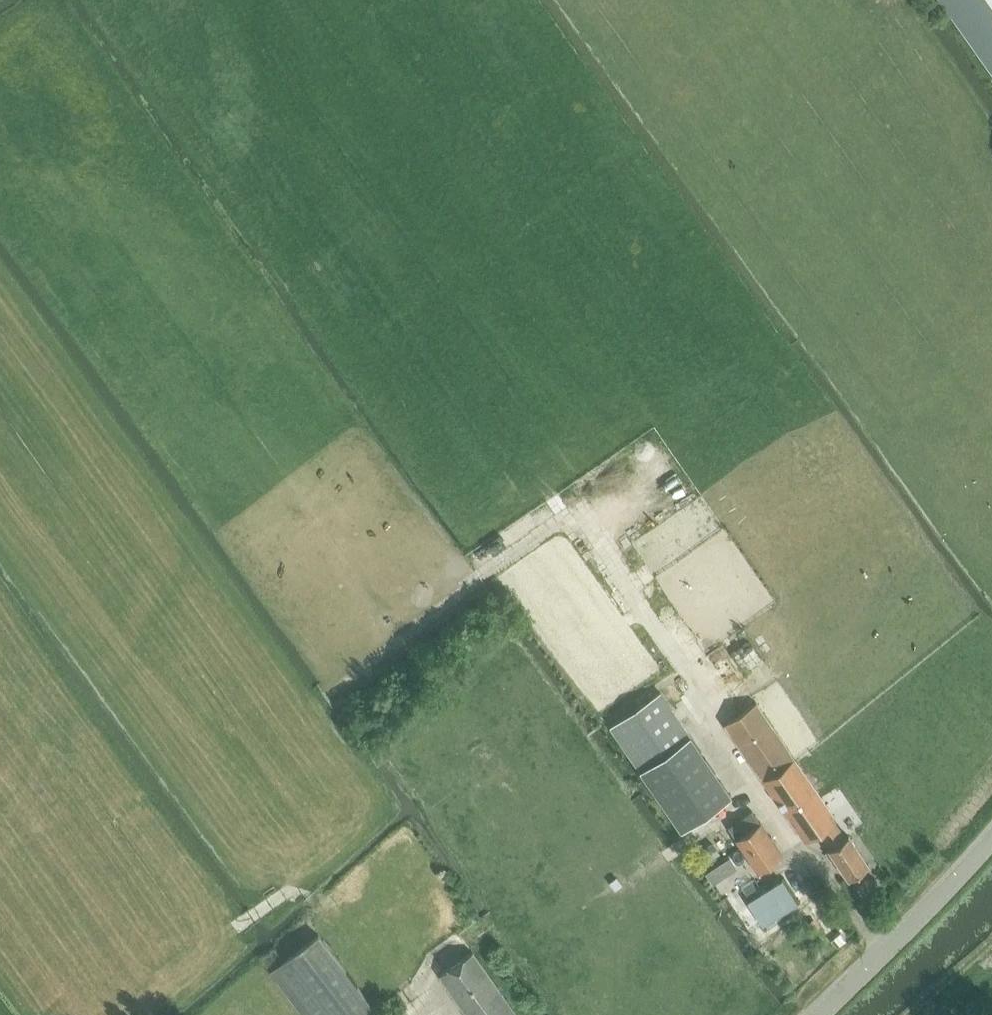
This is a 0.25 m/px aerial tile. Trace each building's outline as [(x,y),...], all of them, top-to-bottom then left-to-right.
[(991,72),(991,0),(942,0),(991,72)] [(607,519),(625,548),(654,531),(637,502),(607,519)] [(731,796),(661,690),(611,725),(681,830),(731,796)] [(848,878),(868,864),(848,834),(845,836),(833,820),(836,818),(756,702),(724,724),(804,839),(818,829),(830,846),(827,848),(848,878)] [(726,826),(757,871),(782,853),(759,821),(751,809),(726,826)] [(713,842),(699,851),(706,861),(719,852),(713,842)] [(720,863),(706,873),(713,884),(727,874),(720,863)] [(783,879),(747,901),(762,925),(798,903),(783,879)] [(846,941),(840,932),(831,939),(838,948),(846,941)] [(344,969),(319,935),(271,971),(304,1014),(372,1014),(376,1012),(344,969)] [(503,996),(473,952),(439,975),(467,1014),(516,1014),(503,996)]
